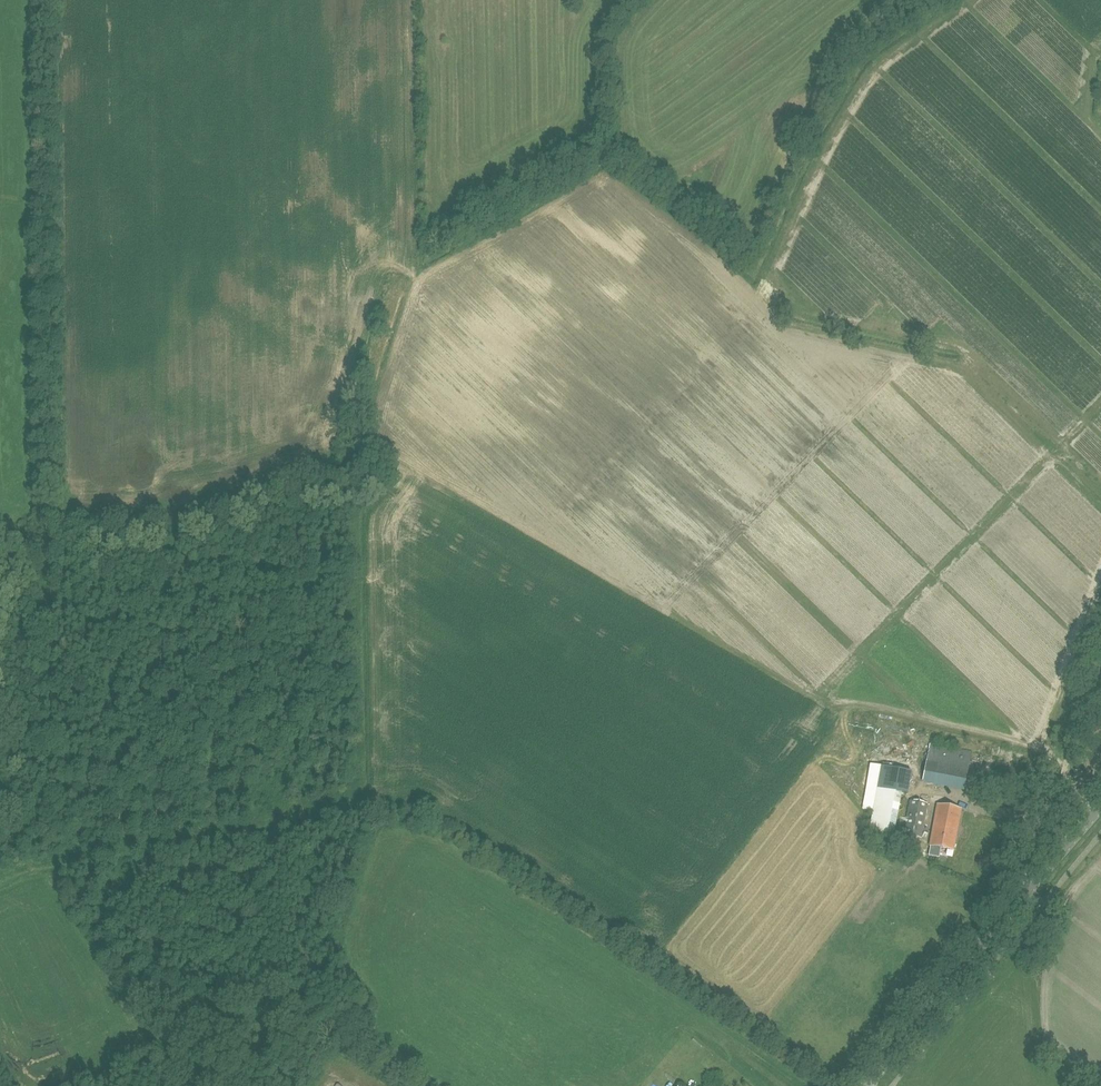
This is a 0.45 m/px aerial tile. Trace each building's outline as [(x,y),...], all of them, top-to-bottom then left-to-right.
[(931,745),(925,782),(968,789),(974,753),(931,745)] [(911,771),(881,765),(869,833),(893,837),(901,793),(906,794),(911,771)] [(922,838),(928,803),(910,799),(903,834),(922,838)] [(953,849),(960,809),(938,805),(930,845),(953,849)]
